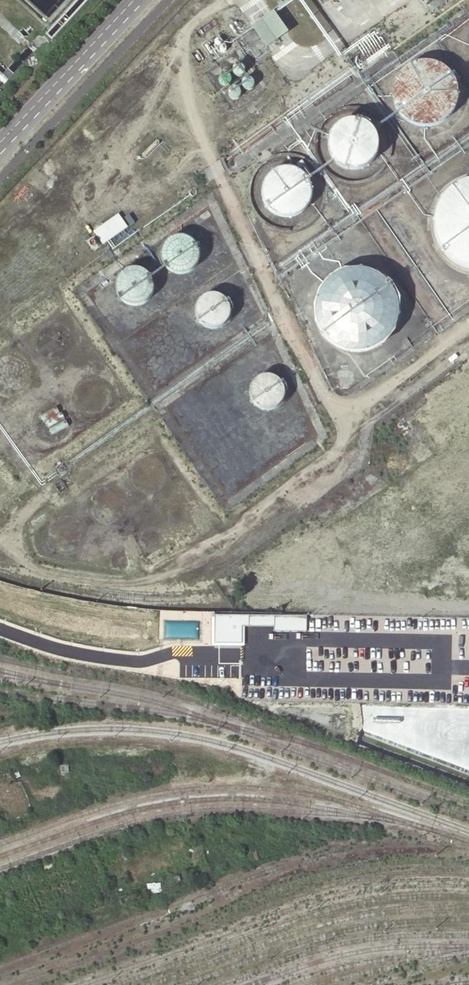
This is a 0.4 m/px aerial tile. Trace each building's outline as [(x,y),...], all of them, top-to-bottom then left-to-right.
[(324,8),(336,0),(318,0),(324,8)] [(432,12),(447,1),(446,0),(436,0),(427,6),(432,12)] [(258,24),(273,44),(286,34),(271,14),(258,24)] [(26,31),(30,36),(35,31),(30,27),(26,31)] [(456,98),(455,85),(451,76),(445,70),(437,65),(428,63),(418,63),(410,66),(402,72),(396,81),(393,89),(393,93),(394,103),(397,111),(403,119),(412,124),(422,127),(433,126),(442,121),(449,116),(454,108),(456,98)] [(246,73),(246,71),(246,69),(245,68),(244,67),(243,66),(241,65),(239,65),(238,65),(237,66),(235,67),(234,68),(234,70),(233,71),(233,72),(234,73),(234,75),(235,76),(236,77),(237,78),(238,78),(240,78),(241,78),(242,78),(244,76),(245,75),(246,73)] [(233,82),(233,80),(232,78),(232,77),(230,75),(228,75),(227,75),(225,75),(224,75),(223,76),(222,77),(221,78),(220,79),(220,80),(220,82),(221,82),(221,84),(222,85),(223,86),(225,87),(226,87),(227,87),(228,87),(229,87),(231,86),(232,85),(232,84),(233,82)] [(255,84),(255,83),(255,82),(254,80),(252,79),(251,78),(249,78),(247,78),(246,79),(245,80),(243,81),(243,83),(243,86),(244,88),(245,89),(247,90),(248,90),(250,90),(252,90),(253,89),(254,88),(254,87),(255,86),(255,84)] [(242,95),(242,93),(241,91),(241,90),(239,88),(238,88),(236,87),(235,87),(234,88),(233,88),(232,89),(231,90),(230,92),(230,93),(230,95),(231,97),(233,99),(234,99),(235,100),(237,100),(239,99),(240,98),(241,97),(242,95)] [(378,148),(377,139),(374,132),(370,127),(364,123),(358,121),(351,120),(344,122),(338,125),(332,132),(329,138),(328,145),(328,152),(331,159),(335,163),(338,166),(347,170),(355,171),(361,170),(368,166),(372,163),(376,156),(378,148)] [(312,195),(311,185),(307,177),(301,172),(295,168),(287,167),(281,168),(275,170),(269,174),(265,180),(262,187),(262,191),(263,198),(266,206),(269,210),(275,214),(281,216),(289,217),(294,216),(301,212),(305,209),(310,202),(312,195)] [(458,184),(445,194),(437,205),(434,218),(433,223),(435,237),(436,240),(443,253),(454,263),(466,268),(468,269),(468,181),(458,184)] [(93,231),(102,245),(129,229),(120,215),(93,231)] [(191,252),(191,243),(188,238),(186,235),(183,233),(180,231),(176,230),(171,230),(166,231),(161,235),(157,240),(156,241),(155,247),(155,251),(156,254),(158,259),(160,261),(165,265),(170,267),(176,267),(181,265),(186,262),(189,258),(191,252)] [(146,282),(145,276),(144,270),(141,266),(138,264),(132,261),(128,260),(122,261),(116,263),(113,266),(110,269),(108,274),(107,279),(108,285),(111,291),(116,296),(120,298),(125,299),(132,298),(137,296),(141,292),(144,287),(146,282)] [(333,266),(311,341),(386,363),(409,288),(333,266)] [(223,308),(223,303),(222,298),(218,294),(213,290),(209,289),(204,288),(199,290),(196,291),(193,294),(190,299),(189,303),(189,305),(189,308),(190,313),(193,317),(195,319),(198,321),(203,323),(208,323),(213,322),(217,319),(220,317),(222,313),(223,308)] [(283,390),(283,388),(283,387),(282,383),(281,380),(280,378),(279,377),(278,375),(276,374),(275,372),(272,371),(271,370),(269,370),(267,369),(265,369),(261,369),(258,370),(255,371),(254,371),(251,373),(249,375),(248,377),(247,379),(246,381),(245,383),(245,385),(244,387),(244,390),(245,393),(246,395),(247,398),(249,401),(250,402),(252,404),(255,406),(258,407),(259,407),(263,408),(265,408),(266,407),(269,407),(271,406),(274,405),(276,403),(277,402),(279,400),(280,399),(281,398),(282,395),(282,393),(283,391),(283,390)] [(451,445),(468,431),(468,392),(460,398),(458,396),(430,417),(451,445)]
